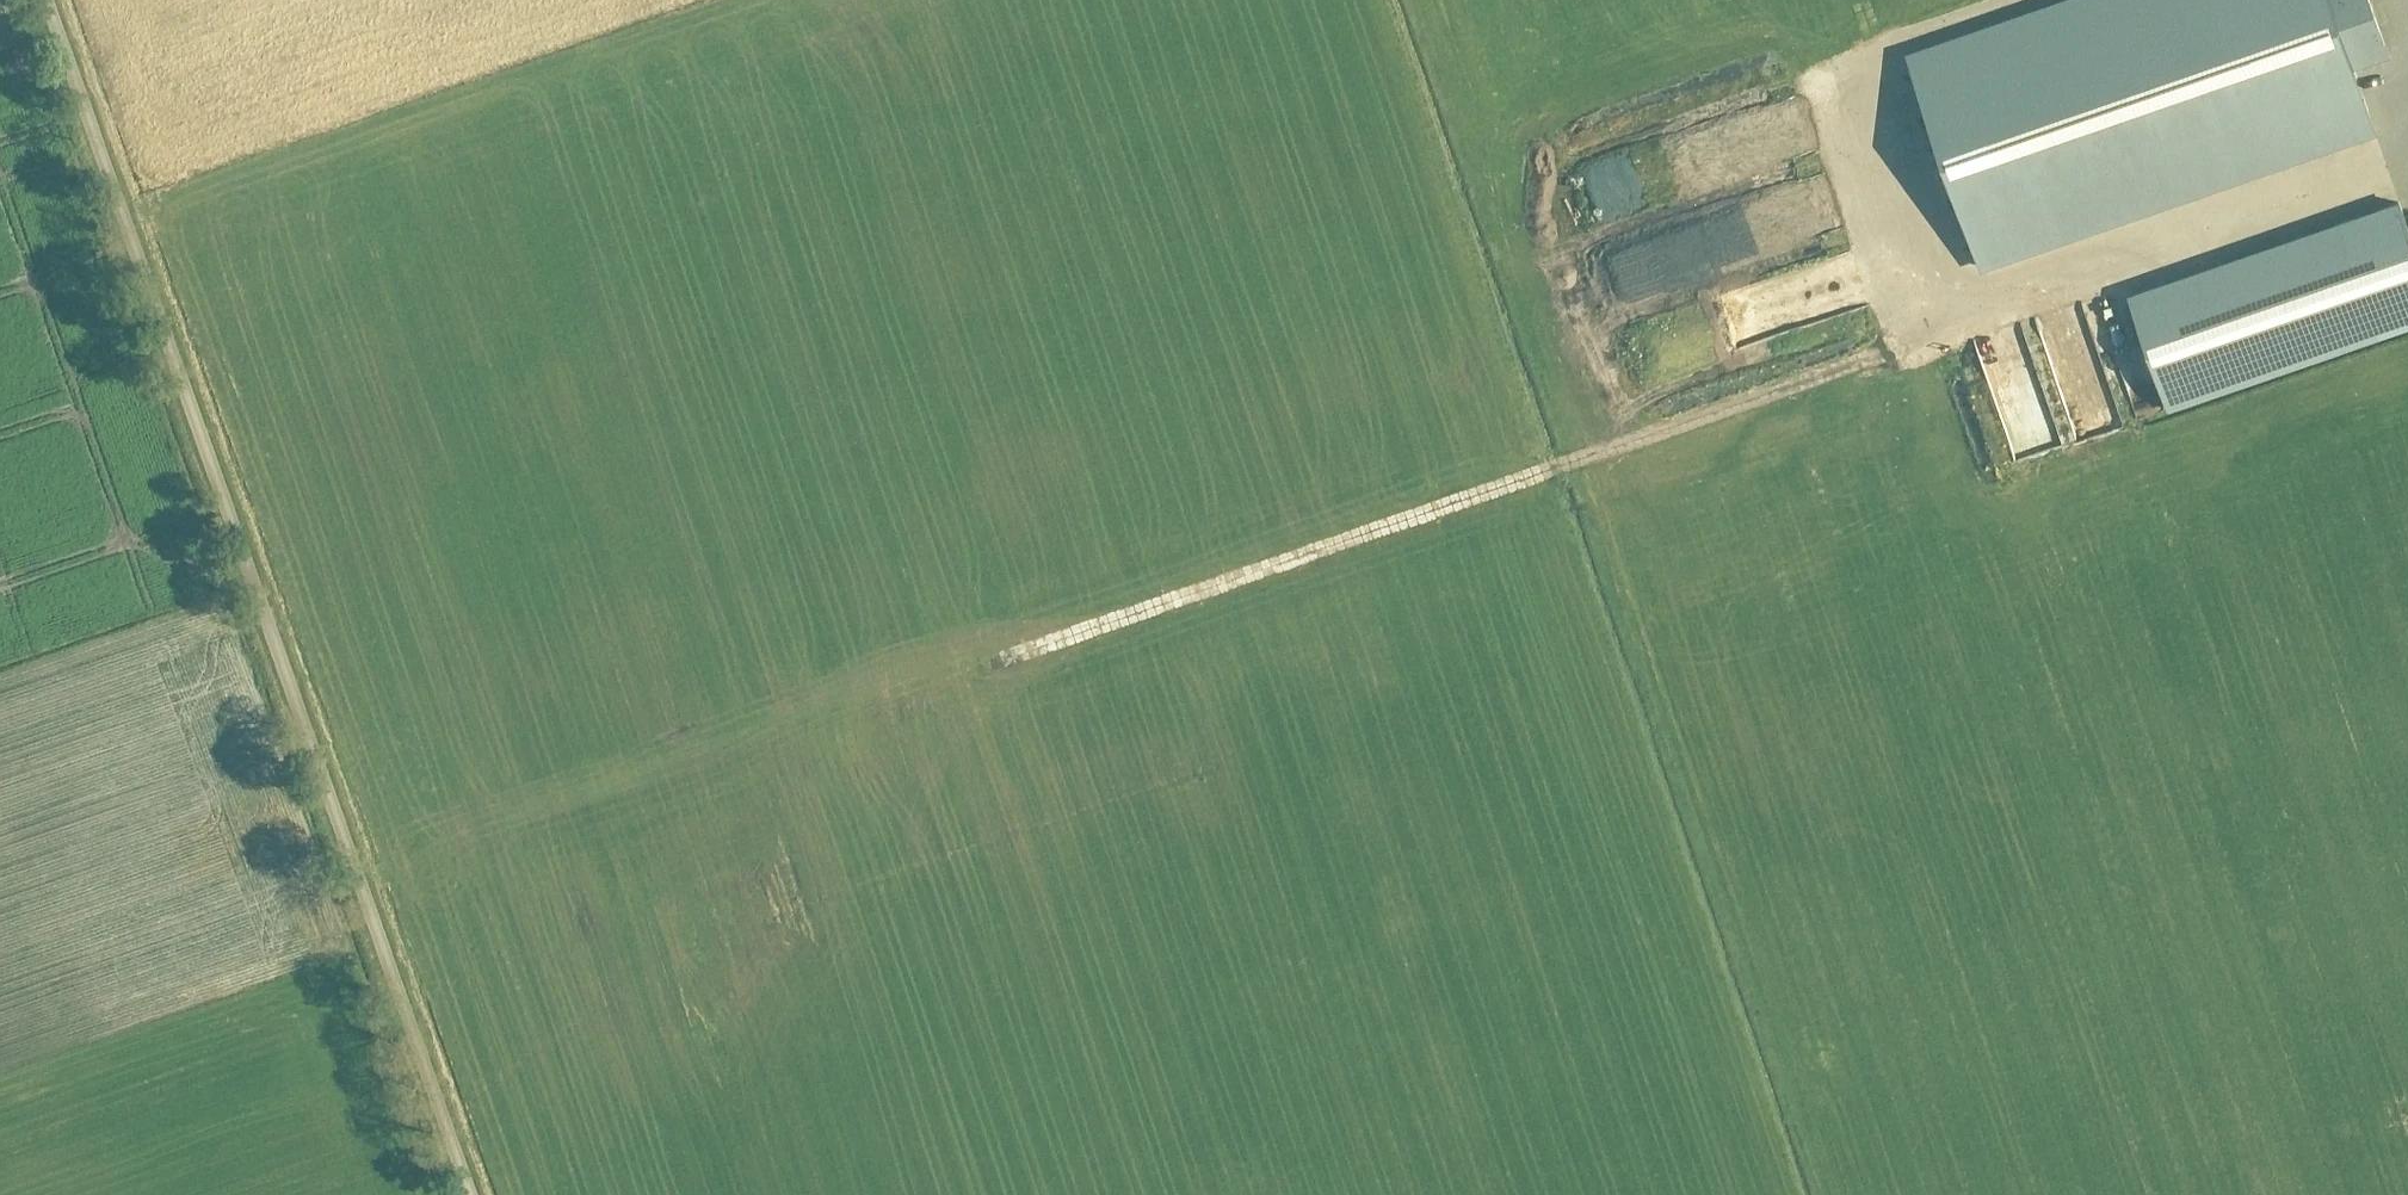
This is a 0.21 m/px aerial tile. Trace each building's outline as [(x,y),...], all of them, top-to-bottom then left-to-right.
[(2383,44),(2368,0),(2075,0),(1908,58),(1980,268),(2373,132),(2351,70),(2374,62),(2380,58),(2383,51),(2383,44)] [(2338,225),(2129,297),(2167,410),(2377,337),(2407,326),(2407,234),(2398,204),(2338,225)]
